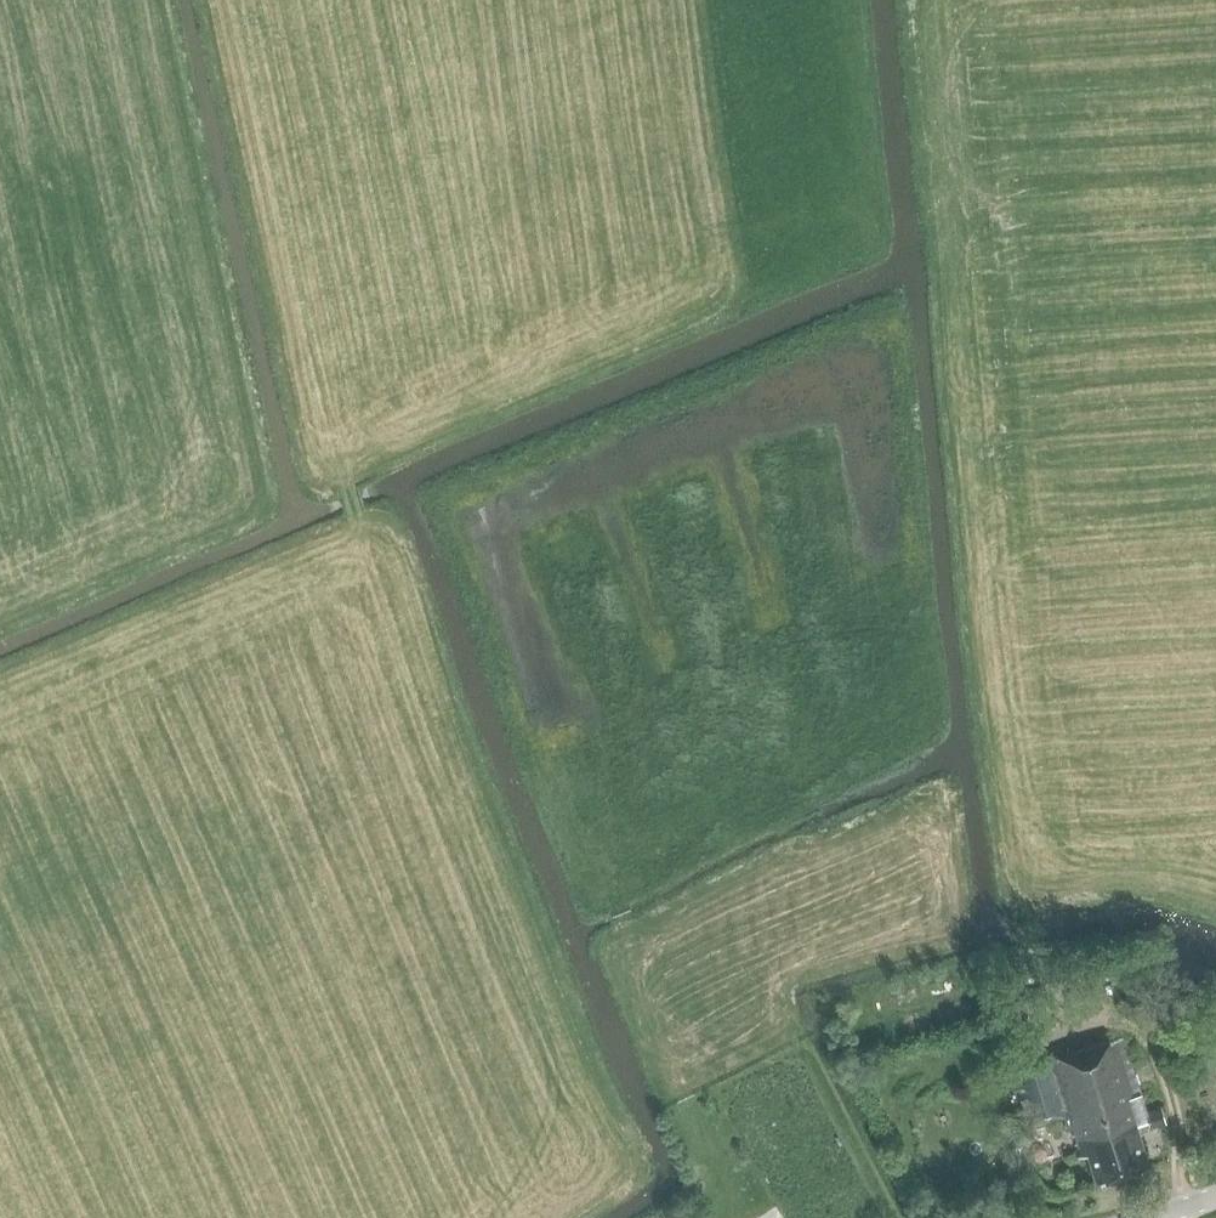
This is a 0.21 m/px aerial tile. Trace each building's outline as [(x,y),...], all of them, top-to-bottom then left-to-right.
[(1042,987),(1020,990),(1022,1005),(1044,1002),(1042,987)] [(1062,1116),(1066,1129),(1073,1130),(1078,1147),(1073,1150),(1075,1156),(1086,1153),(1095,1181),(1147,1165),(1137,1132),(1146,1130),(1145,1126),(1163,1120),(1158,1105),(1144,1109),(1120,1035),(1010,1069),(1028,1127),(1062,1116)]
